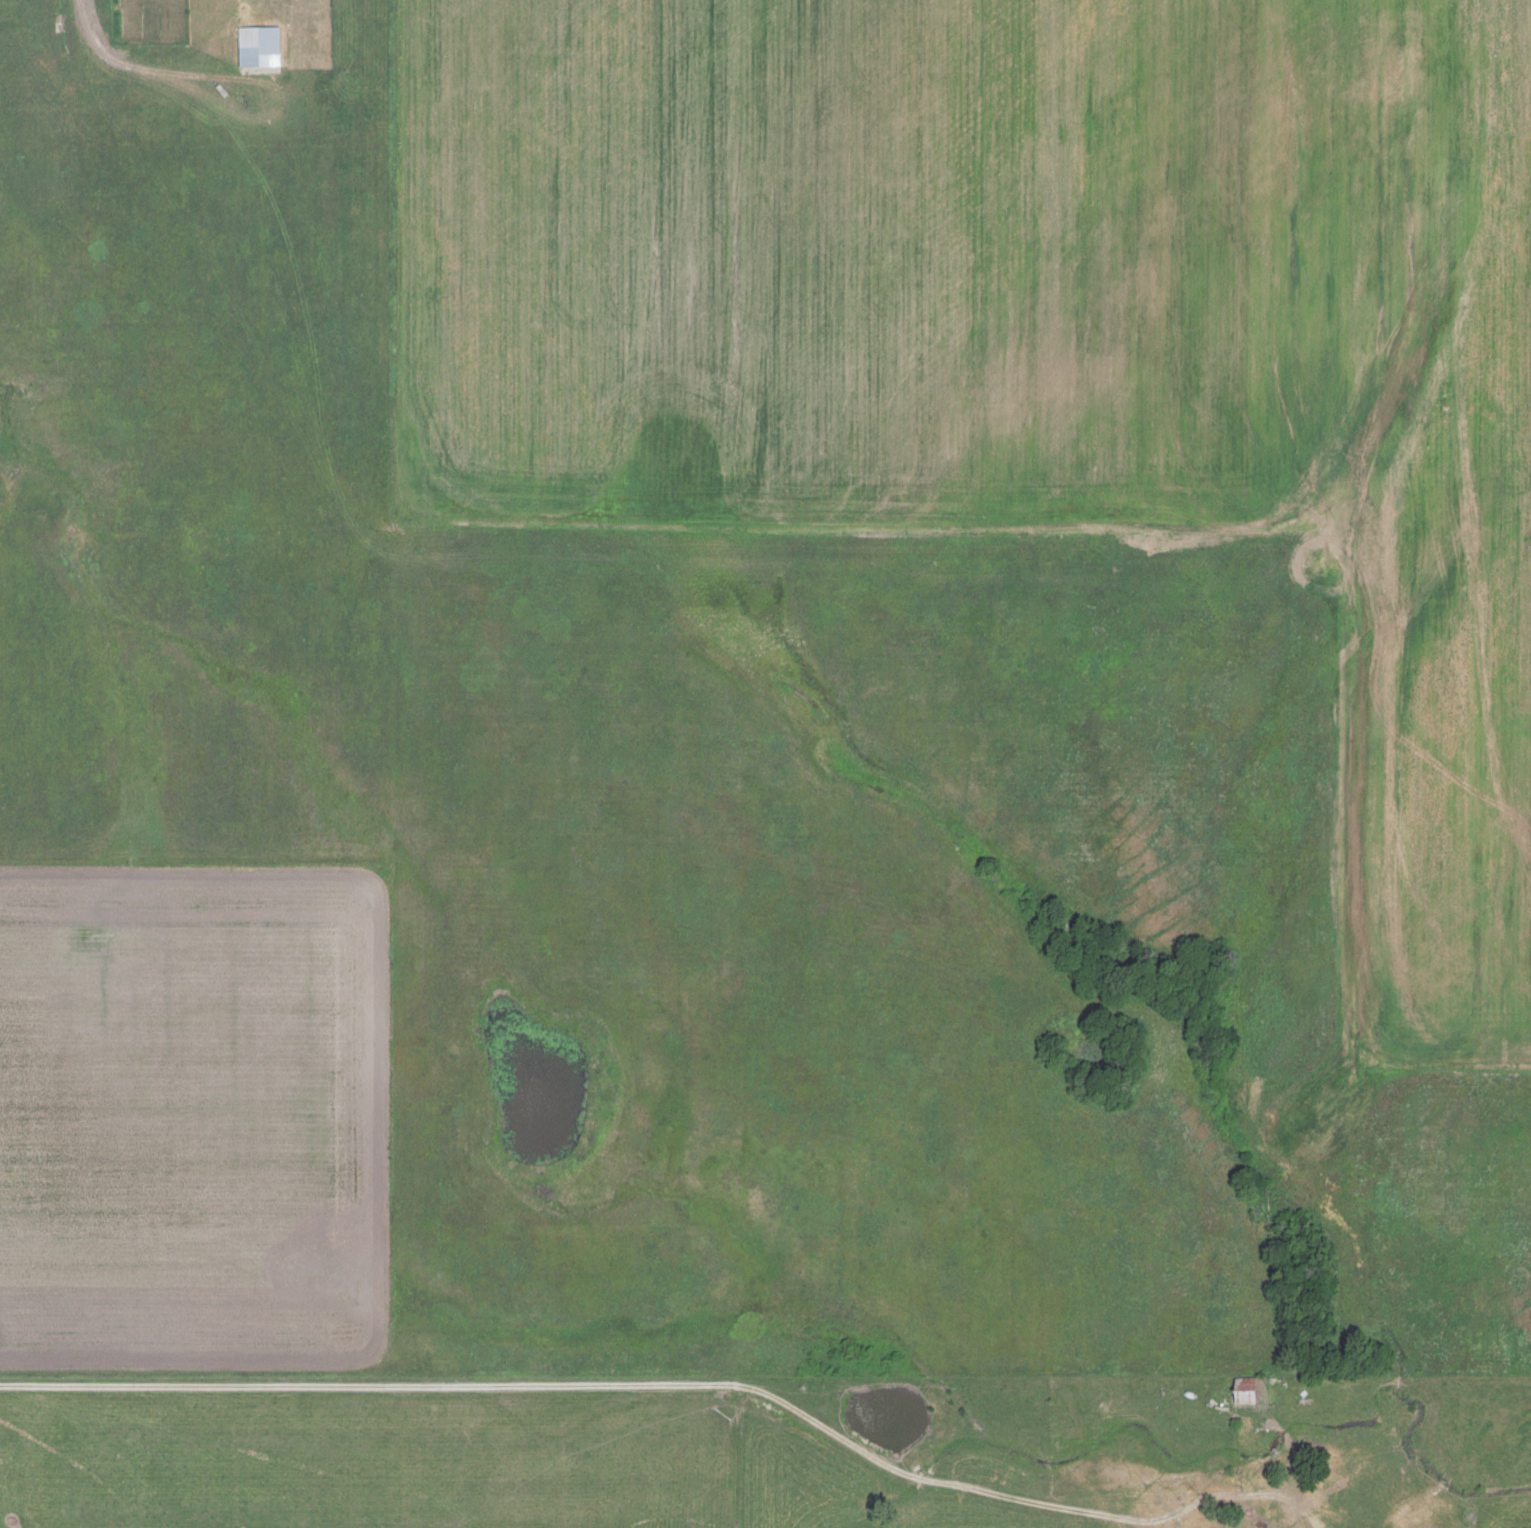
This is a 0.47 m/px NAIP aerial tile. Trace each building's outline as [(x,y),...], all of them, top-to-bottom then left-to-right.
[(1254,1378),(1233,1378),(1233,1405),(1254,1405),(1254,1378)]
